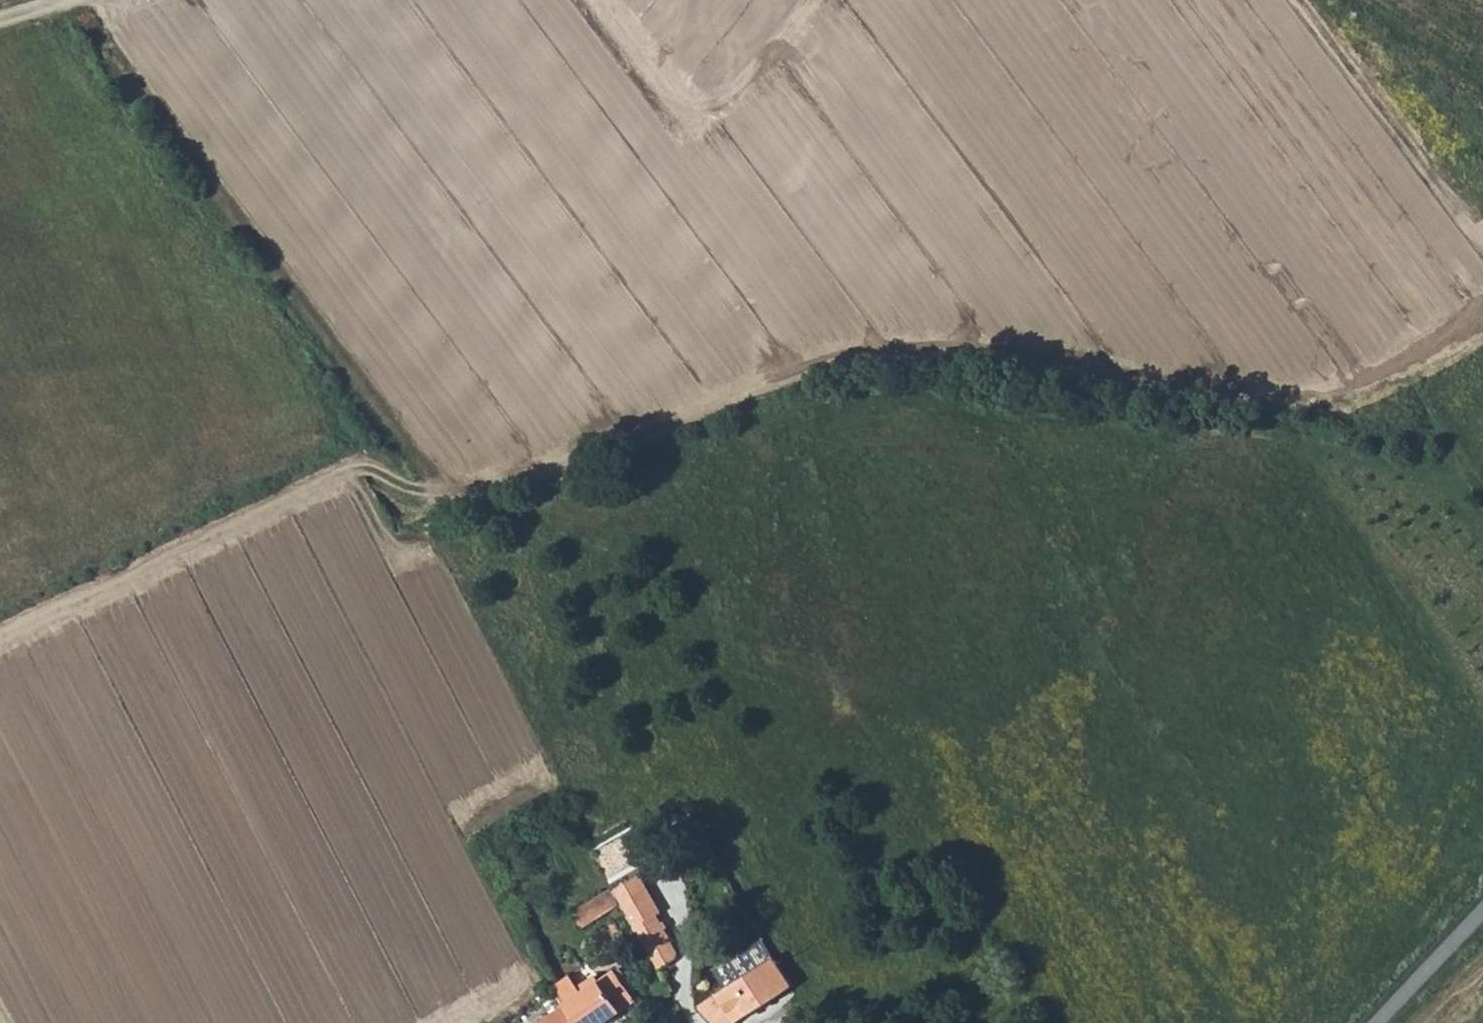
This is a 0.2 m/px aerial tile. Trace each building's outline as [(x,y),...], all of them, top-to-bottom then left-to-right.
[(617,889),(624,903),(650,888),(642,874),(617,889)] [(650,888),(624,903),(652,952),(674,940),(660,915),(664,913),(650,888)] [(699,1009),(709,1022),(744,1022),(792,989),(774,959),(699,1009)] [(569,1022),(610,1022),(636,1005),(616,975),(575,1002),(563,1011),(569,1022)] [(563,1011),(544,1022),(569,1022),(563,1011)]
